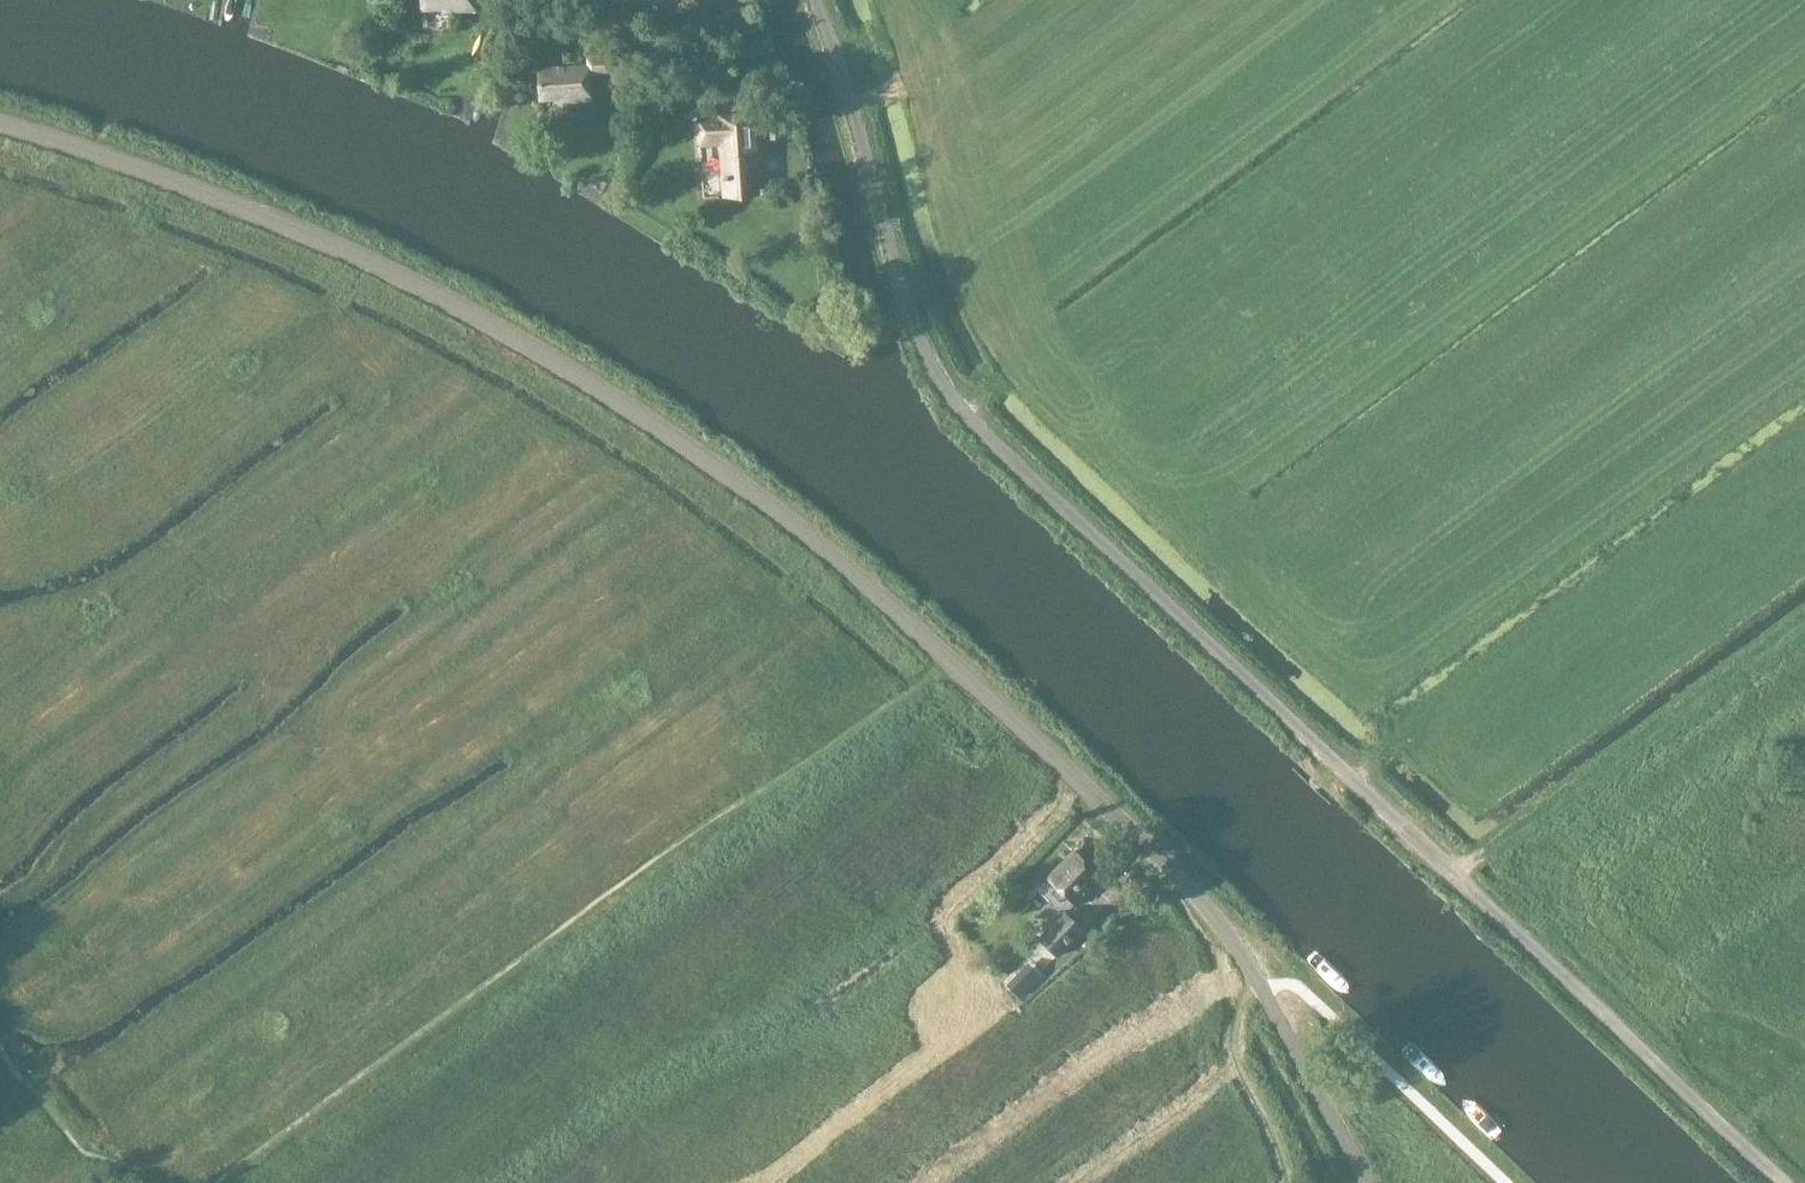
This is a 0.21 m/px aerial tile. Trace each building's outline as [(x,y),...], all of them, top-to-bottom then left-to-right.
[(423,11),(444,10),(444,13),(475,12),(474,0),(422,0),(423,11)] [(590,68),(539,71),(541,101),(562,100),(562,103),(594,101),(592,75),(609,74),(608,59),(589,60),(590,68)] [(700,145),(721,143),(725,180),(758,177),(753,115),(720,117),(720,120),(698,122),(700,145)] [(764,118),(765,141),(784,140),(783,117),(764,118)] [(1049,881),(1039,891),(1059,910),(1070,909),(1074,905),(1075,905),(1101,877),(1074,851),(1048,880),(1049,881)] [(1065,913),(1040,939),(1056,954),(1081,929),(1065,913)]
